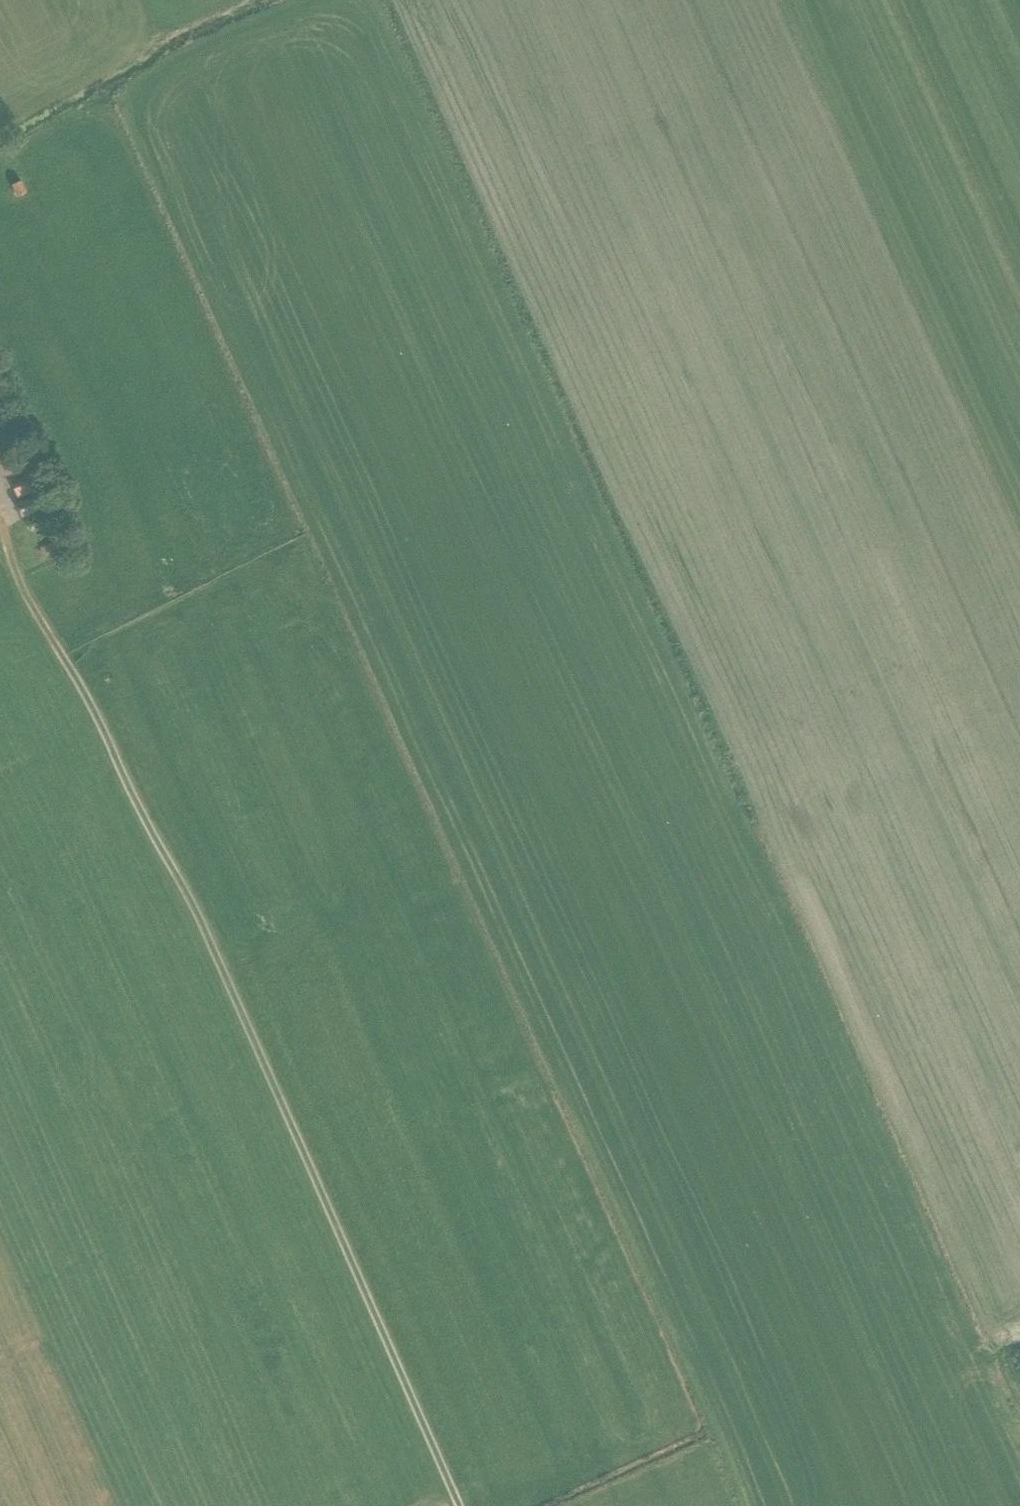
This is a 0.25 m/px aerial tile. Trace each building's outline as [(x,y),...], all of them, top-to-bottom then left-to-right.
[(10,184),(16,196),(26,191),(20,180),(10,184)] [(24,514),(38,508),(33,496),(19,503),(24,514)]
